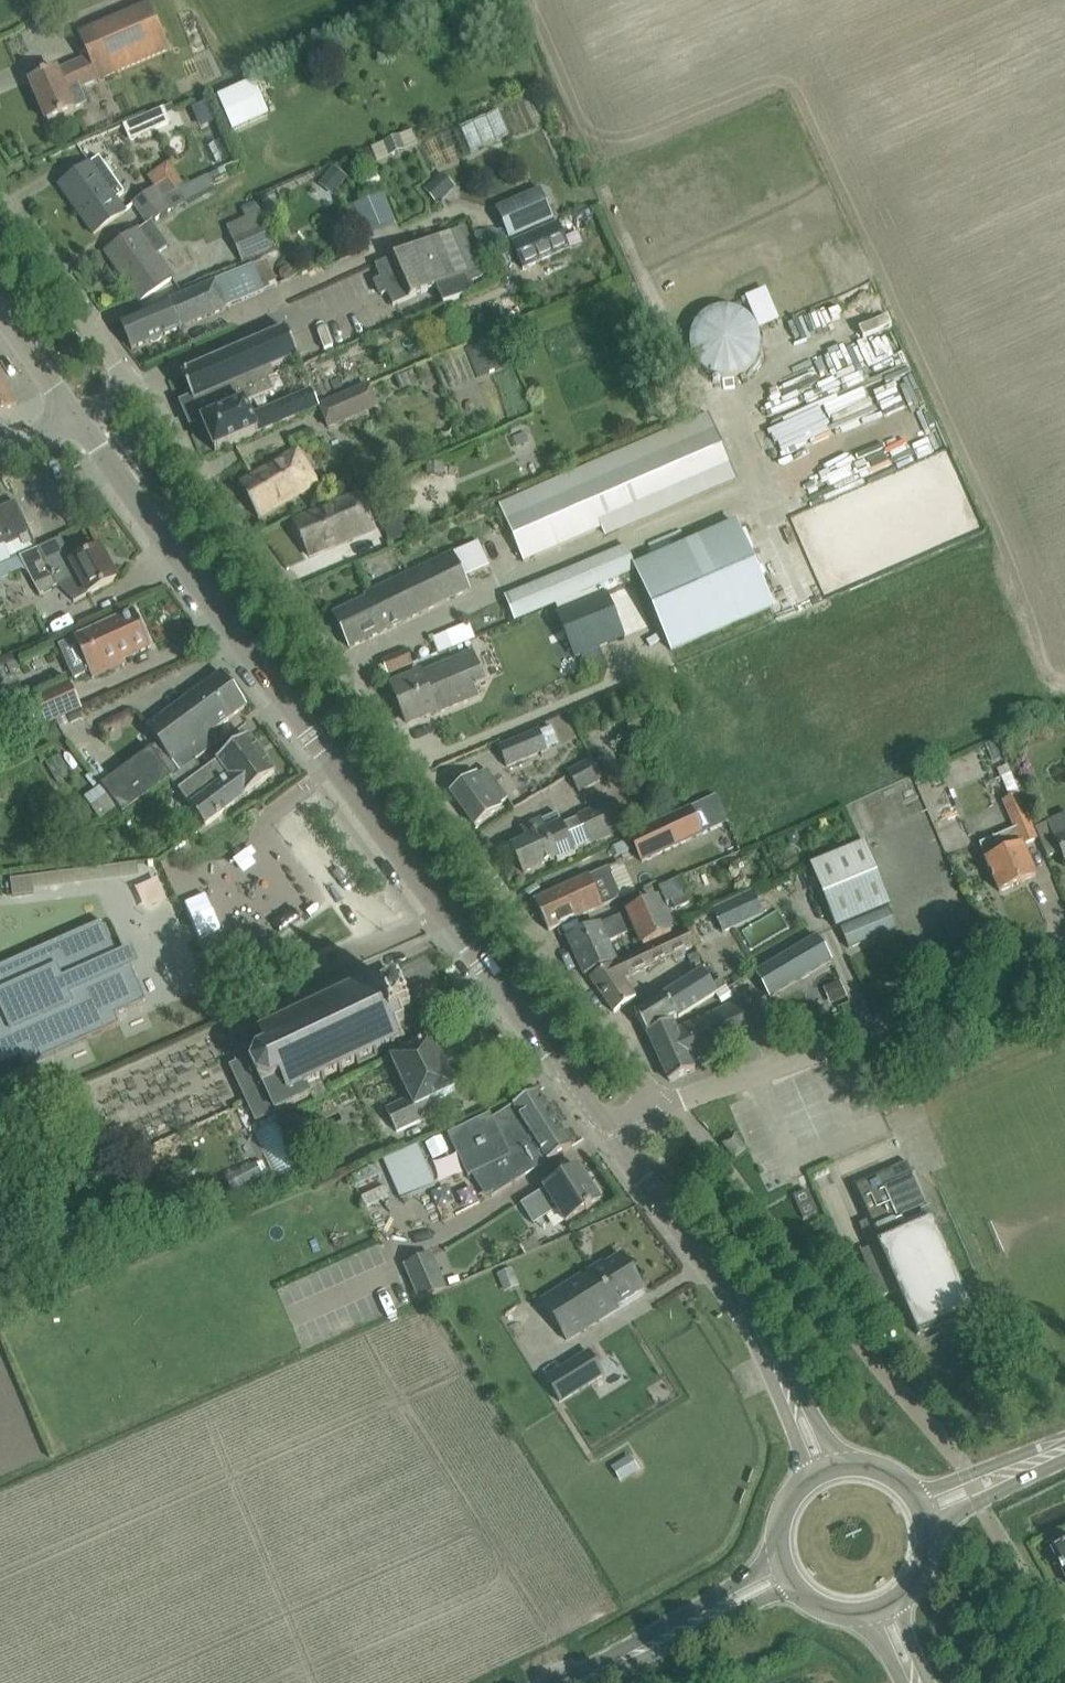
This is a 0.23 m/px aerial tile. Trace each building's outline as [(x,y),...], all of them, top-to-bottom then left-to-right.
[(98,81),(170,50),(160,27),(104,51),(95,29),(79,36),(91,65),(60,78),(57,69),(30,80),(48,122),(75,110),(74,110),(84,105),(76,89),(98,80),(98,81)] [(208,103),(194,110),(202,128),(216,122),(208,103)] [(171,123),(165,109),(124,126),(130,140),(171,123)] [(412,129),(371,147),(377,160),(417,144),(412,129)] [(127,211),(118,199),(125,193),(100,157),(59,186),(94,234),(127,211)] [(333,164),(319,183),(333,193),(347,175),(333,164)] [(443,171),(425,187),(437,201),(455,185),(443,171)] [(155,254),(169,244),(153,222),(172,209),(215,187),(209,175),(185,186),(185,185),(175,190),(141,214),(148,225),(140,231),(139,229),(106,252),(107,254),(141,301),(159,288),(173,278),(155,254)] [(141,214),(175,190),(167,179),(133,204),(141,214)] [(546,219),(534,190),(493,207),(505,236),(546,219)] [(274,192),(261,197),(270,218),(283,213),(274,192)] [(384,193),(352,206),(364,235),(396,223),(384,193)] [(590,210),(574,216),(577,224),(593,218),(590,210)] [(276,247),(266,222),(232,236),(242,261),(276,247)] [(571,250),(560,225),(513,246),(524,271),(571,250)] [(462,227),(396,256),(375,265),(381,278),(375,280),(382,295),(387,293),(393,305),(436,287),(444,304),(476,290),(472,282),(483,277),(462,227)] [(227,308),(264,292),(253,266),(121,322),(132,349),(150,341),(155,343),(160,341),(162,336),(227,309),(227,308)] [(282,269),(280,273),(282,278),(286,279),(292,277),(293,273),(292,269),(286,266),(282,269)] [(746,296),(762,328),(779,319),(763,287),(746,296)] [(761,347),(761,340),(761,333),(758,327),(755,321),(751,316),(745,312),(740,309),(733,307),(726,306),(720,307),(713,308),(707,311),(702,316),(697,321),(694,326),(692,333),(691,339),(691,346),(692,353),(695,359),(699,364),(704,369),(710,373),(716,375),(722,377),(729,377),(736,375),(742,373),(748,369),(753,365),(757,359),(759,353),(761,347)] [(268,378),(274,375),(272,368),(299,357),(287,330),(182,375),(194,402),(189,404),(195,420),(201,417),(203,422),(246,404),(274,392),(268,378)] [(496,336),(466,348),(478,377),(508,365),(496,336)] [(0,371),(0,413),(16,405),(0,371)] [(319,403),(330,427),(377,406),(366,382),(319,403)] [(216,452),(303,415),(318,408),(311,391),(251,416),(246,404),(203,422),(216,452)] [(656,401),(646,404),(652,422),(661,419),(656,401)] [(705,494),(737,481),(709,415),(676,429),(580,472),(609,536),(705,494)] [(259,517),(316,485),(298,451),(241,484),(240,483),(239,484),(258,518),(260,517),(259,517)] [(373,528),(357,493),(294,522),(310,557),(373,528)] [(6,544),(11,556),(35,544),(16,502),(0,509),(0,547),(6,544)] [(626,547),(507,597),(517,621),(636,571),(668,647),(769,604),(735,523),(634,565),(626,547)] [(118,579),(101,548),(74,561),(59,535),(20,555),(23,562),(24,563),(39,594),(57,585),(57,586),(64,582),(74,601),(87,594),(88,595),(98,589),(118,579)] [(350,648),(469,591),(462,578),(487,567),(475,542),(364,595),(366,599),(334,614),(350,648)] [(12,558),(6,561),(9,570),(18,566),(24,563),(23,562),(20,555),(12,558)] [(608,596),(559,617),(577,659),(626,638),(608,596)] [(151,647),(135,611),(75,638),(75,640),(60,647),(75,679),(90,672),(93,679),(125,664),(123,660),(151,647)] [(467,624),(431,638),(438,654),(473,639),(467,624)] [(407,650),(382,661),(388,675),(413,664),(407,650)] [(478,696),(474,686),(486,681),(473,651),(391,685),(407,723),(436,712),(437,714),(478,696)] [(214,730),(247,706),(222,672),(204,685),(148,728),(181,772),(195,760),(222,740),(214,730)] [(85,714),(73,688),(29,708),(40,734),(85,714)] [(545,753),(537,733),(499,748),(507,768),(545,753)] [(258,787),(276,774),(249,737),(218,761),(204,772),(195,760),(181,772),(174,777),(172,779),(208,826),(224,813),(258,787)] [(125,815),(172,779),(174,777),(152,748),(102,785),(125,815)] [(591,759),(568,771),(580,793),(603,781),(591,759)] [(97,765),(90,769),(102,785),(108,780),(97,765)] [(502,802),(509,797),(488,768),(479,775),(478,773),(451,793),(475,826),(504,804),(502,802)] [(715,796),(690,807),(697,823),(722,812),(715,796)] [(1036,876),(1023,845),(1037,839),(1018,797),(1003,804),(1015,831),(980,847),(992,875),(991,876),(993,880),(994,879),(999,892),(1036,876)] [(575,850),(627,827),(615,801),(563,825),(558,813),(541,821),(541,820),(522,829),(527,840),(512,847),(524,873),(556,858),(558,861),(576,853),(575,850)] [(687,807),(627,836),(640,862),(699,833),(687,807)] [(1049,824),(1064,862),(1064,818),(1049,824)] [(811,866),(836,928),(891,905),(866,843),(811,866)] [(6,872),(0,873),(0,891),(9,890),(6,872)] [(554,891),(534,901),(549,931),(552,930),(569,922),(603,906),(621,897),(610,874),(592,882),(589,875),(554,891)] [(684,897),(688,895),(681,879),(658,890),(665,906),(671,904),(675,911),(688,905),(684,897)] [(751,897),(711,915),(720,935),(721,937),(761,919),(751,897)] [(644,945),(671,932),(657,899),(568,938),(584,975),(620,959),(612,941),(637,929),(644,945)] [(890,907),(840,928),(849,948),(898,928),(890,907)] [(720,935),(711,915),(690,924),(700,944),(720,935)] [(103,921),(0,967),(0,1066),(21,1056),(26,1066),(120,1024),(116,1014),(147,1001),(131,965),(124,968),(103,921)] [(686,929),(612,964),(591,979),(614,1013),(638,996),(624,979),(695,947),(686,929)] [(770,997),(832,960),(818,937),(756,973),(770,997)] [(698,953),(688,958),(693,969),(703,965),(698,953)] [(385,1047),(391,1060),(414,1049),(413,1048),(416,1047),(416,1048),(425,1044),(413,1018),(410,1014),(412,1009),(408,1008),(402,996),(404,992),(399,990),(397,986),(398,985),(391,971),(377,977),(374,976),(372,980),(366,983),(364,978),(360,979),(363,984),(348,991),(346,986),(343,988),(344,989),(329,996),(329,994),(326,996),(328,1001),(313,1007),(311,1002),(308,1004),(310,1009),(296,1015),(294,1011),(291,1012),(293,1017),(279,1024),(276,1019),(275,1019),(273,1015),(239,1031),(248,1051),(236,1057),(239,1064),(233,1067),(257,1120),(309,1095),(305,1086),(322,1078),(324,1083),(327,1081),(325,1076),(339,1069),(341,1074),(345,1073),(342,1068),(356,1061),(359,1066),(362,1064),(361,1063),(375,1056),(376,1057),(379,1056),(376,1052),(385,1047)] [(673,1022),(677,1015),(679,1018),(728,986),(723,979),(712,986),(702,971),(665,995),(635,1014),(648,1033),(673,1022)] [(841,979),(825,986),(831,1002),(848,996),(841,979)] [(729,989),(718,996),(723,1006),(735,999),(729,989)] [(692,1062),(752,1035),(737,1002),(676,1030),(676,1031),(691,1063),(692,1062)] [(691,1063),(676,1031),(676,1030),(673,1022),(648,1033),(670,1081),(695,1070),(692,1062),(691,1063)] [(456,1091),(432,1041),(425,1044),(416,1048),(416,1047),(413,1048),(414,1049),(391,1060),(410,1100),(386,1111),(397,1133),(440,1113),(434,1101),(456,1091)] [(560,1126),(538,1091),(514,1106),(492,1120),(489,1115),(448,1135),(468,1176),(472,1174),(477,1184),(483,1181),(490,1196),(554,1158),(573,1147),(565,1134),(572,1129),(567,1121),(560,1126)] [(746,1149),(735,1135),(724,1144),(735,1158),(746,1149)] [(443,1136),(427,1142),(432,1158),(449,1152),(443,1136)] [(404,1152),(394,1156),(405,1182),(412,1198),(437,1187),(418,1145),(404,1152)] [(973,1311),(933,1220),(919,1226),(914,1214),(928,1208),(908,1161),(853,1185),(868,1220),(859,1224),(870,1248),(861,1252),(881,1298),(899,1290),(918,1335),(973,1311)] [(375,1166),(352,1176),(357,1190),(381,1179),(375,1166)] [(263,1180),(256,1167),(240,1174),(247,1188),(263,1180)] [(591,1186),(579,1167),(521,1203),(531,1220),(548,1210),(550,1214),(558,1209),(566,1223),(586,1211),(587,1212),(592,1209),(591,1207),(601,1201),(598,1197),(602,1194),(595,1183),(591,1186)] [(817,1213),(807,1190),(794,1196),(804,1219),(817,1213)] [(420,1299),(446,1288),(431,1254),(405,1265),(420,1299)] [(643,1288),(622,1255),(596,1271),(594,1268),(542,1301),(566,1340),(618,1308),(617,1305),(643,1288)] [(513,1267),(497,1274),(505,1291),(520,1285),(513,1267)] [(589,1352),(546,1379),(560,1402),(604,1374),(589,1352)] [(1052,1549),(1053,1552),(1053,1551),(1064,1575),(1064,1543),(1052,1549)]
